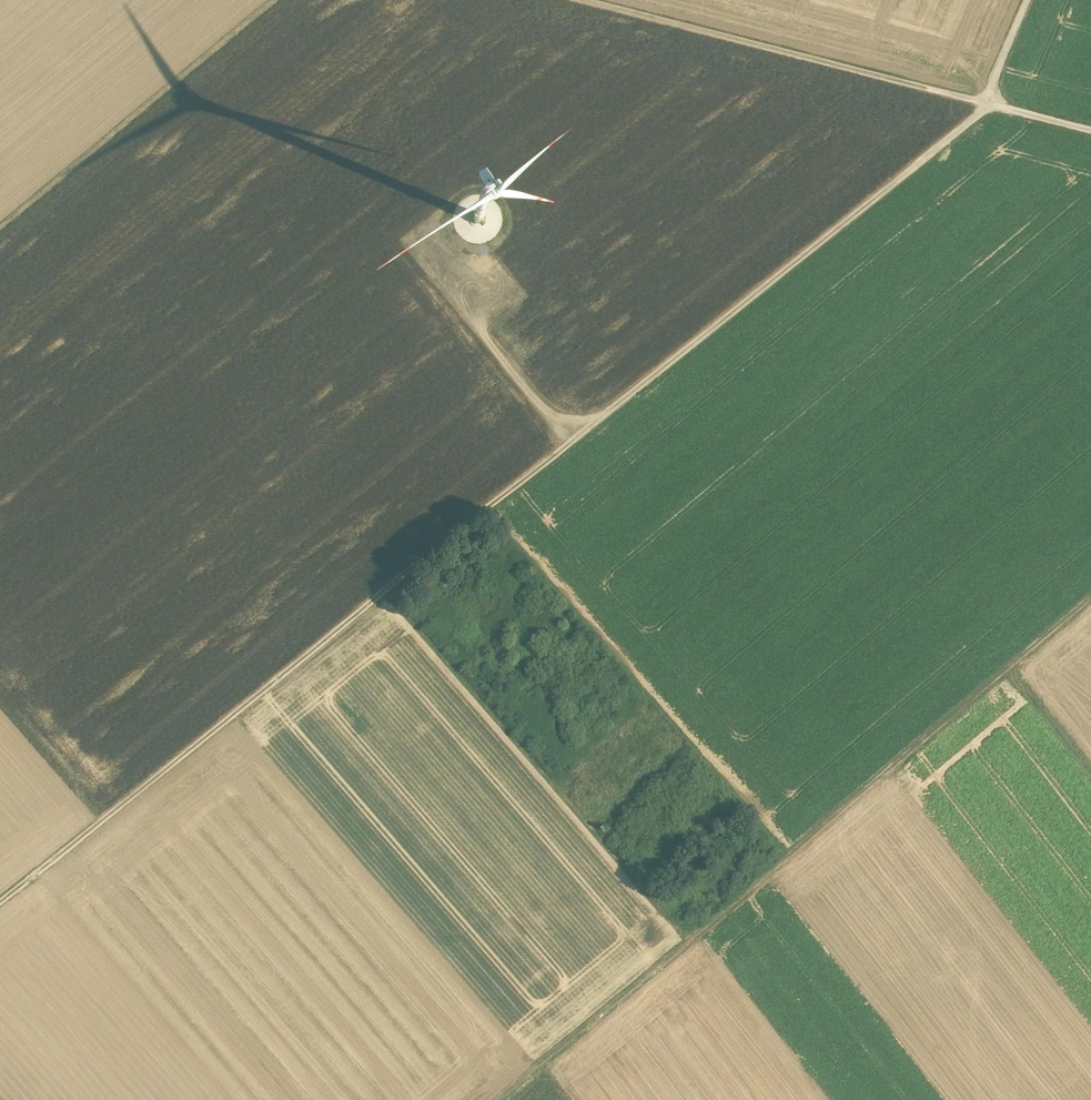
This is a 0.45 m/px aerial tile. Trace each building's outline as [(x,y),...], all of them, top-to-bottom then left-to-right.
[(565,194),(572,201),(581,192),(575,185),(565,194)]
